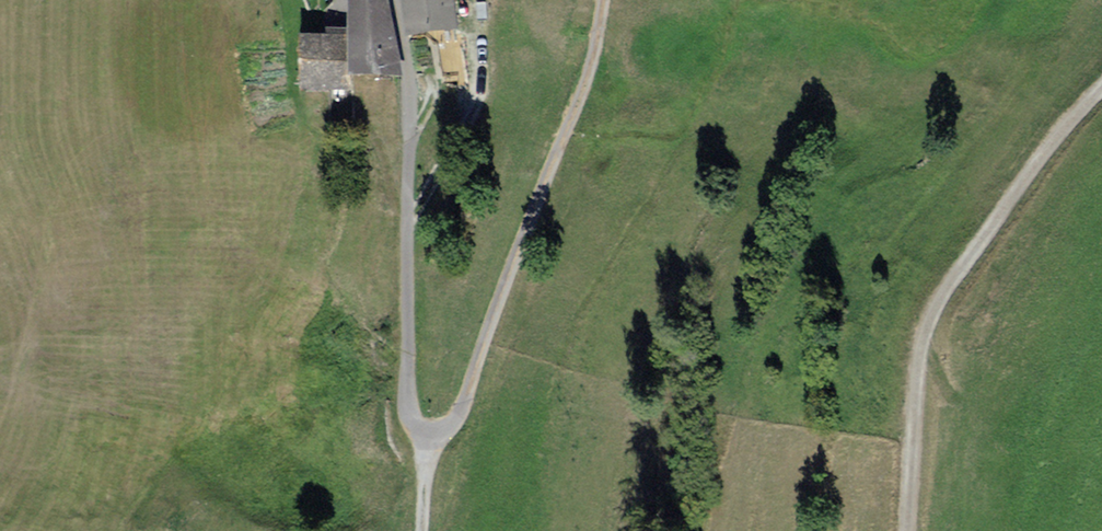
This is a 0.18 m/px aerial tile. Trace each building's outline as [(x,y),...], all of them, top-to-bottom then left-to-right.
[(384,0),(352,0),(350,68),(395,70),(395,47),(384,0)] [(408,32),(455,24),(451,0),(403,0),(408,32)] [(343,87),(342,35),(303,36),(303,88),(343,87)]
